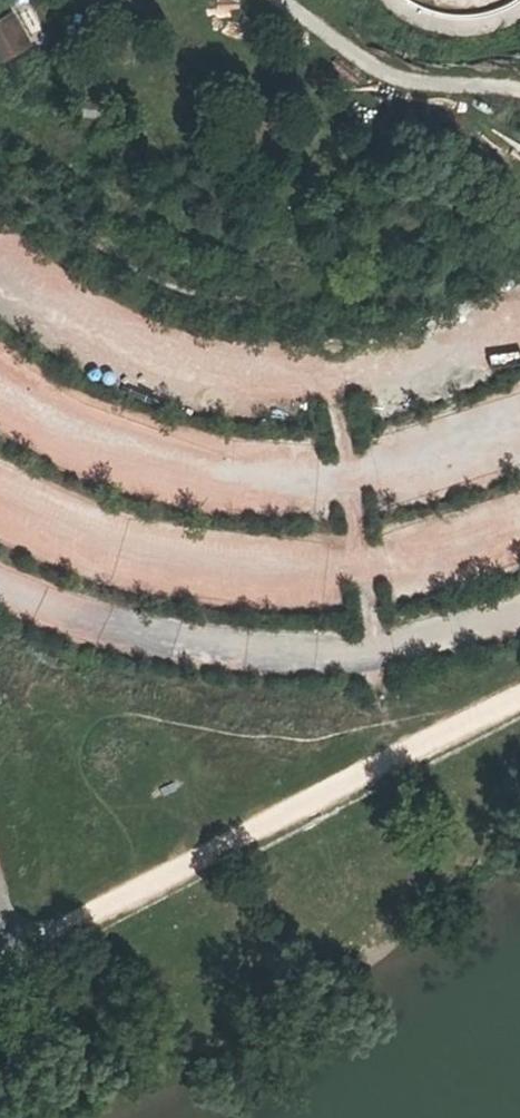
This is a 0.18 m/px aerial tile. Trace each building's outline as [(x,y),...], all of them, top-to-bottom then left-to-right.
[(10,13),(0,19),(0,60),(27,44),(10,13)]
